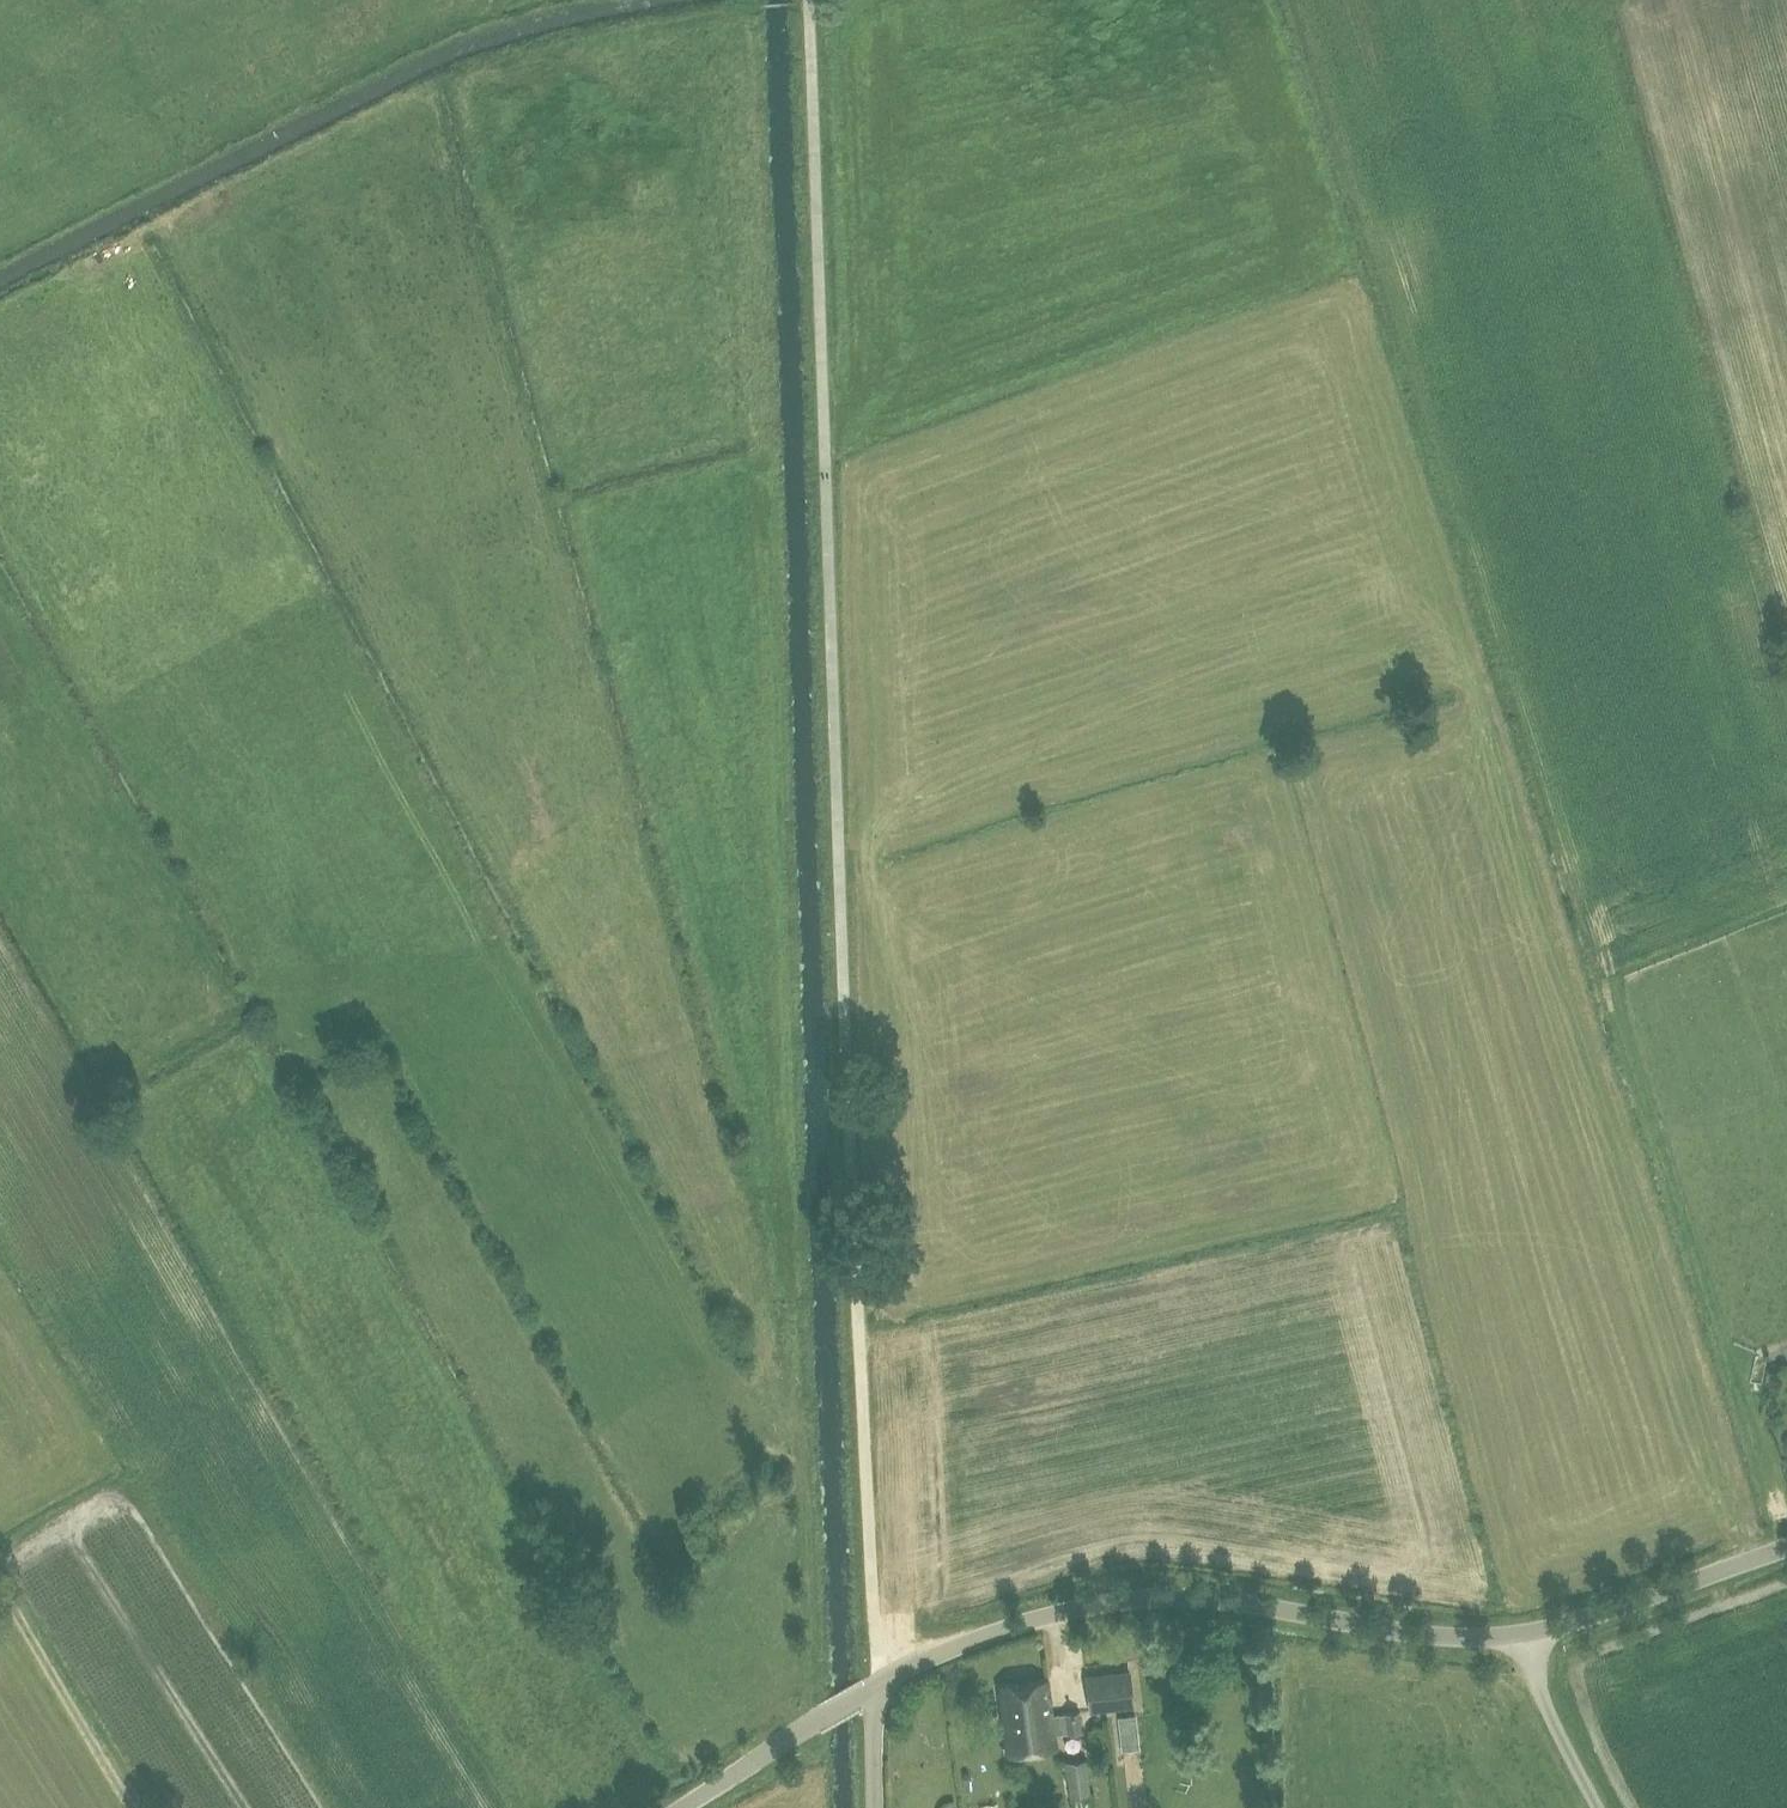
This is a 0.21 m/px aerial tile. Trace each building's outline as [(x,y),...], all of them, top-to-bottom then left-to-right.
[(1087,1676),(1091,1709),(1133,1704),(1129,1671),(1087,1676)] [(1055,1734),(1082,1731),(1080,1710),(1053,1714),(1048,1679),(999,1685),(1007,1753),(1057,1747),(1055,1734)] [(1138,1747),(1134,1714),(1118,1716),(1122,1749),(1138,1747)] [(1065,1760),(1069,1796),(1091,1793),(1086,1758),(1065,1760)]
